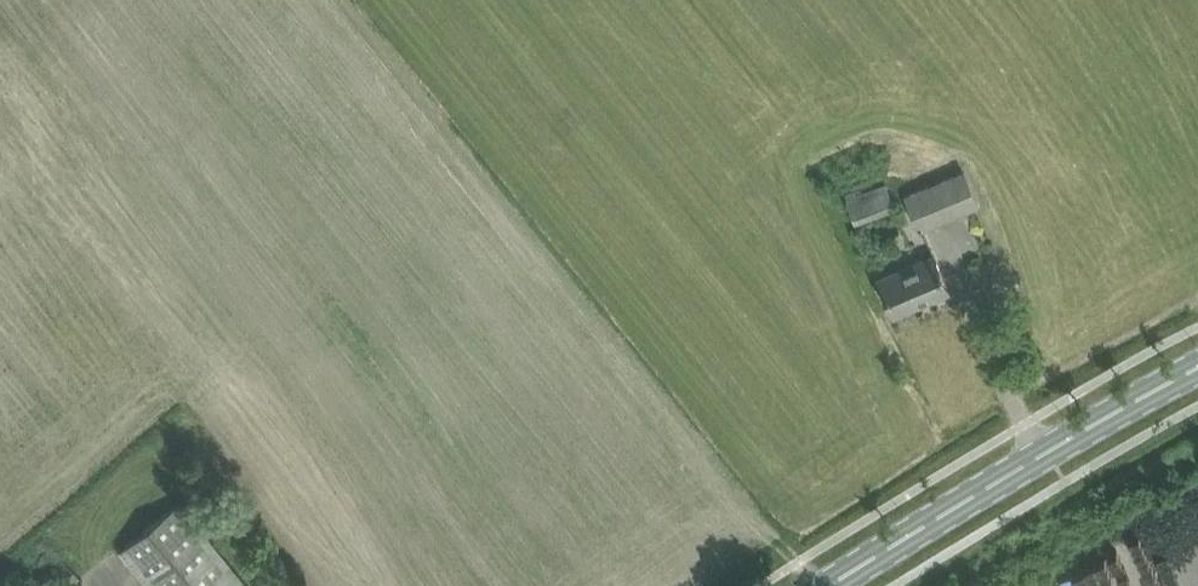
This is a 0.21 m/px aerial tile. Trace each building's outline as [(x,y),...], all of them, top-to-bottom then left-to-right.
[(919,228),(977,203),(963,170),(905,195),(919,228)] [(866,176),(871,190),(848,199),(857,222),(895,208),(887,185),(882,171),(866,176)] [(880,277),(885,289),(895,312),(950,288),(935,253),(880,277)] [(152,585),(250,585),(182,501),(122,549),(152,585)] [(47,575),(34,585),(56,585),(47,575)]
